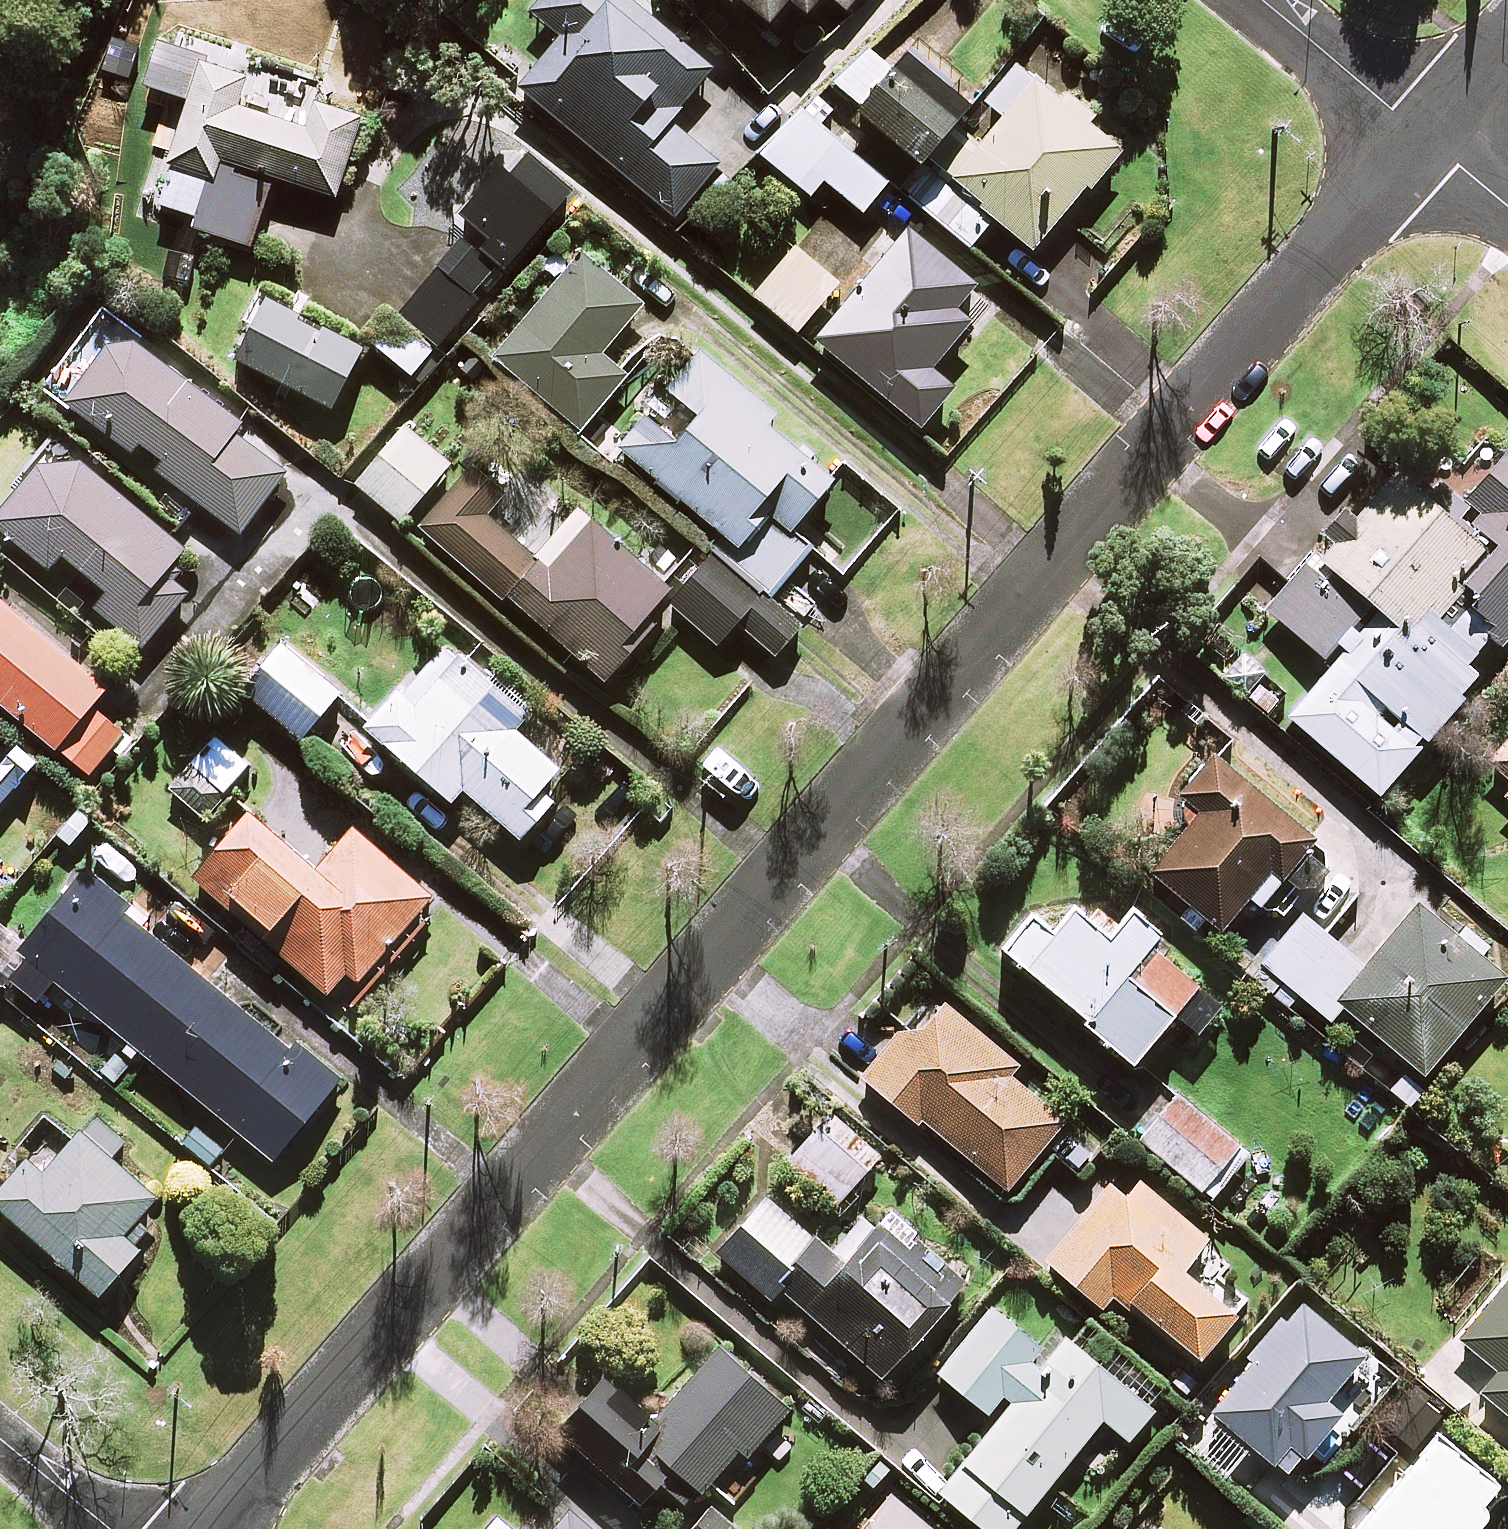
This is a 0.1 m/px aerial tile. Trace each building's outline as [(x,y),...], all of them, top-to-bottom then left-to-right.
[(758,29),(780,0),(799,15),(811,0),(720,0),(758,29)] [(852,0),(831,0),(844,10),(852,0)] [(170,169),(158,206),(191,217),(187,228),(247,248),(270,178),(332,198),(364,97),(204,46),(202,53),(153,37),(137,86),(180,100),(159,166),(170,169)] [(886,72),(862,50),(831,85),(855,106),(850,112),(912,166),(970,100),(909,46),(886,72)] [(939,178),(1028,251),(1081,186),(1086,191),(1117,153),(1084,126),(1092,116),(1059,89),(1067,79),(1040,57),(1025,76),(1012,65),(980,104),(992,113),(939,178)] [(825,115),(810,100),(758,153),(804,198),(822,180),(856,213),(881,188),(816,124),(825,115)] [(559,184),(507,143),(464,197),(479,210),(398,313),(434,341),(559,184)] [(970,286),(902,230),(810,341),(916,429),(950,388),(927,369),(967,321),(952,308),(970,286)] [(834,284),(791,249),(751,297),(794,332),(834,284)] [(638,306),(577,254),(490,357),(578,431),(623,377),(597,355),(638,306)] [(298,311),(262,292),(229,357),(328,409),(358,351),(294,318),(298,311)] [(238,422),(96,314),(42,385),(236,534),(282,473),(230,433),(238,422)] [(698,357),(619,454),(719,536),(710,546),(757,585),(769,595),(808,548),(786,530),(834,472),(797,442),(791,449),(761,424),(768,415),(698,357)] [(446,465),(401,426),(352,484),(397,522),(446,465)] [(52,442),(0,505),(0,532),(47,571),(59,556),(105,594),(92,610),(138,648),(185,592),(161,573),(181,549),(52,442)] [(1497,449),(1454,499),(1435,482),(1380,546),(1389,555),(1353,597),(1308,558),(1263,611),(1327,666),(1283,717),(1373,794),(1475,676),(1460,664),(1484,636),(1495,645),(1507,630),(1507,459),(1497,449)] [(416,529),(603,680),(649,623),(641,616),(665,586),(569,508),(530,556),(483,518),(501,496),(465,467),(416,529)] [(796,630),(708,551),(664,600),(714,645),(734,622),(772,656),(796,630)] [(0,608),(0,707),(87,776),(121,734),(87,707),(102,688),(0,608)] [(337,692),(280,642),(238,690),(295,739),(337,692)] [(443,642),(364,732),(393,757),(387,764),(426,799),(432,792),(445,804),(458,789),(515,839),(549,800),(536,789),(554,769),(510,730),(524,714),(443,642)] [(245,763),(214,737),(169,791),(200,817),(245,763)] [(1483,763),(1506,785),(1498,794),(1507,803),(1507,737),(1483,763)] [(1310,842),(1206,751),(1169,794),(1193,815),(1145,869),(1215,930),(1243,898),(1253,906),(1310,842)] [(222,905),(261,939),(246,956),(267,974),(281,957),(323,994),(342,972),(360,988),(434,903),(349,828),(311,871),(243,812),(188,875),(204,889),(189,906),(208,922),(222,905)] [(50,981),(124,1042),(116,1051),(128,1061),(136,1051),(269,1160),(329,1087),(134,926),(141,917),(82,868),(16,948),(22,953),(3,978),(32,1002),(50,981)] [(0,879),(0,900),(11,888),(0,879)] [(1477,958),(1490,943),(1462,920),(1449,934),(1414,904),(1362,965),(1305,917),(1252,979),(1287,1009),(1298,997),(1324,1019),(1336,1005),(1418,1074),(1500,977),(1477,958)] [(1104,938),(1068,905),(1046,929),(1029,914),(998,948),(1125,1063),(1168,1014),(1202,1044),(1226,1017),(1145,945),(1156,933),(1130,910),(1104,938)] [(902,1027),(857,1081),(914,1129),(920,1121),(1003,1190),(1059,1122),(1009,1080),(1024,1063),(1001,1044),(995,1052),(939,1004),(913,1035),(902,1027)] [(1236,1149),(1165,1089),(1129,1132),(1201,1191),(1236,1149)] [(875,1154),(827,1114),(784,1166),(833,1206),(875,1154)] [(93,1116),(67,1146),(54,1135),(29,1164),(23,1159),(0,1185),(0,1213),(94,1296),(149,1234),(133,1220),(152,1199),(106,1158),(121,1141),(93,1116)] [(194,1123),(176,1141),(205,1170),(223,1152),(194,1123)] [(1176,1270),(1202,1239),(1136,1183),(1125,1196),(1110,1183),(1043,1262),(1098,1308),(1113,1291),(1193,1359),(1229,1316),(1176,1270)] [(829,1250),(764,1192),(712,1251),(766,1299),(776,1288),(875,1376),(960,1280),(885,1213),(874,1225),(861,1214),(829,1250)] [(1456,1337),(1495,1370),(1476,1392),(1507,1419),(1507,1275),(1456,1337)] [(988,1308),(934,1374),(993,1421),(935,1493),(980,1528),(1009,1528),(1063,1462),(1089,1483),(1149,1408),(1060,1338),(1046,1355),(988,1308)] [(635,1502),(659,1476),(667,1483),(662,1489),(682,1507),(733,1449),(741,1457),(784,1408),(714,1345),(649,1419),(600,1375),(553,1428),(635,1502)] [(1436,1417),(1404,1392),(1379,1425),(1411,1450),(1436,1417)] [(1479,1512),(1472,1505),(1492,1481),(1435,1433),(1355,1528),(1465,1528),(1479,1512)] [(583,1481),(545,1528),(644,1528),(583,1481)] [(884,1491),(853,1528),(930,1528),(884,1491)] [(708,1507),(688,1528),(731,1528),(708,1507)] [(489,1516),(479,1528),(506,1528),(489,1516)]
